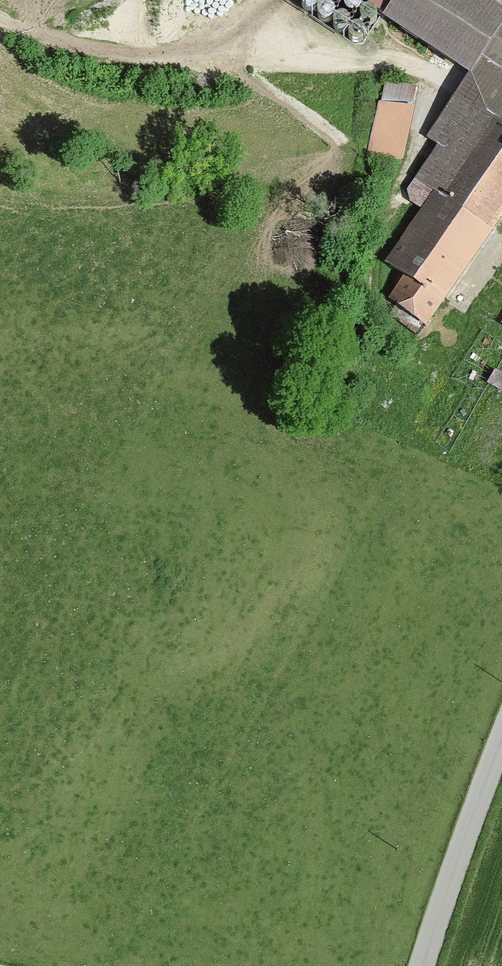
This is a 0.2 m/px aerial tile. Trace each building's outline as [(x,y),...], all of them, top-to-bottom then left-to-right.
[(362,44),(378,21),(393,0),(294,0),(362,44)] [(486,0),(393,0),(378,21),(470,80),(474,73),(501,27),(501,10),(486,0)] [(474,73),(501,91),(501,27),(474,73)] [(474,73),(470,80),(464,85),(427,138),(438,145),(413,181),(432,194),(493,235),(501,221),(501,91),(474,73)] [(432,194),(385,263),(403,278),(387,302),(425,330),(493,235),(432,194)]
